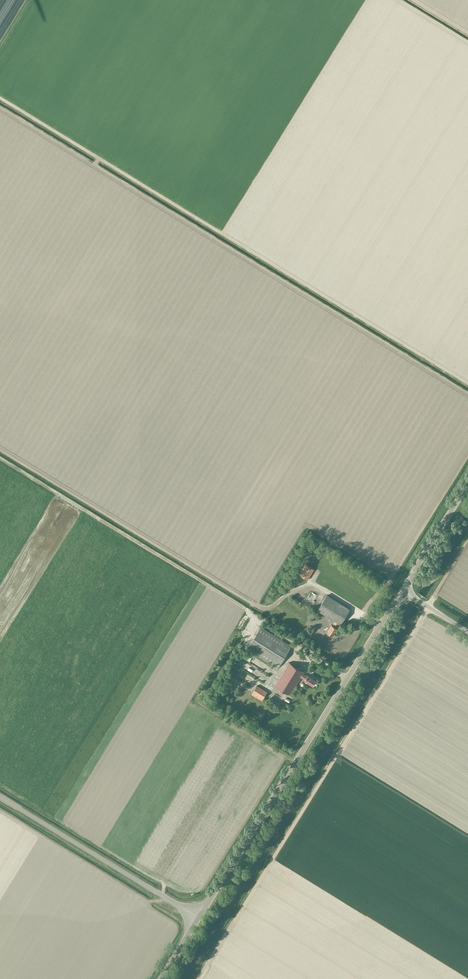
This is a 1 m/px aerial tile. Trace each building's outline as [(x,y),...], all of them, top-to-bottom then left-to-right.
[(308,580),(314,569),(305,564),(299,574),(308,580)] [(311,604),(316,596),(310,592),(305,600),(311,604)] [(340,624),(350,609),(327,595),(318,610),(335,621),(332,625),(331,625),(327,633),(333,636),(337,629),(336,628),(339,623),(340,624)] [(278,668),(292,645),(261,626),(247,649),(278,668)] [(313,686),(316,680),(308,675),(307,676),(303,673),(304,672),(289,663),(275,685),(290,695),(301,677),(305,680),(304,680),(313,686)] [(261,700),(267,691),(257,685),(251,694),(261,700)]
